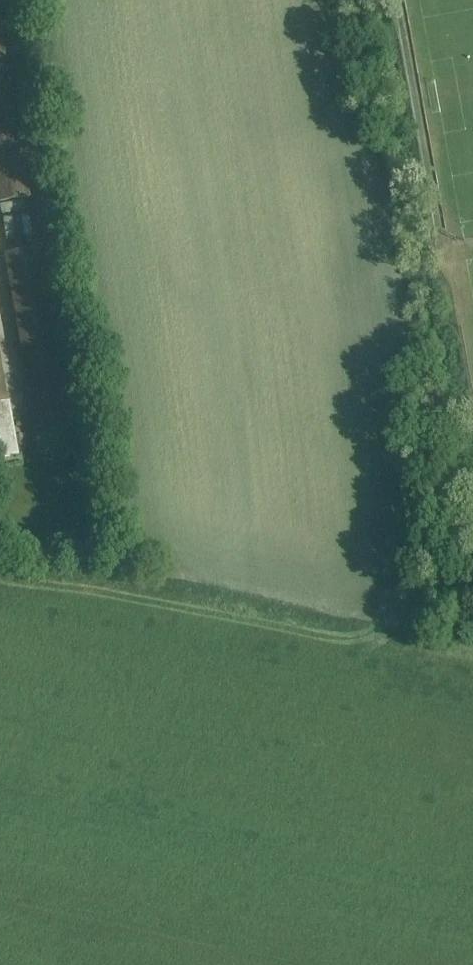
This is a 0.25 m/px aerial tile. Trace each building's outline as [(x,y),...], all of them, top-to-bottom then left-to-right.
[(32,195),(0,18),(0,200),(32,195)] [(0,345),(0,458),(19,454),(0,345)]
